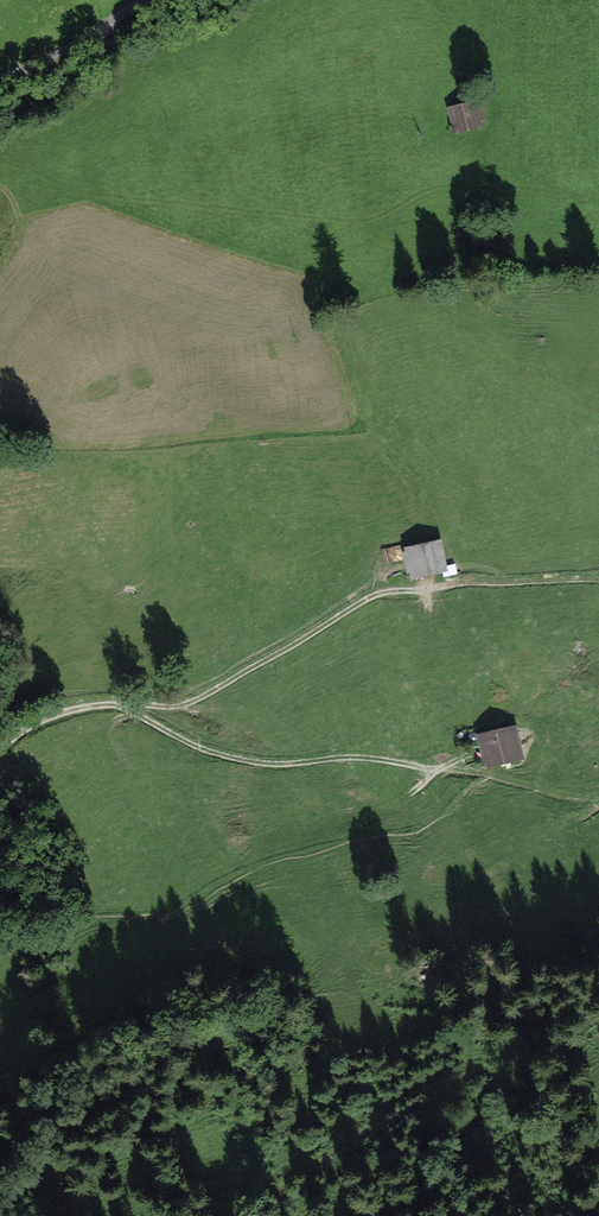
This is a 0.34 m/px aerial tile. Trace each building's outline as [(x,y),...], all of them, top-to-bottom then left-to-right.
[(447,108),(453,136),(482,129),(487,121),(482,100),(447,108)] [(412,581),(442,574),(443,578),(458,575),(456,565),(447,567),(441,541),(405,549),(406,552),(402,553),(407,575),(410,574),(412,581)] [(482,759),(478,760),(480,767),(490,769),(525,760),(516,726),(476,736),(482,759)]
